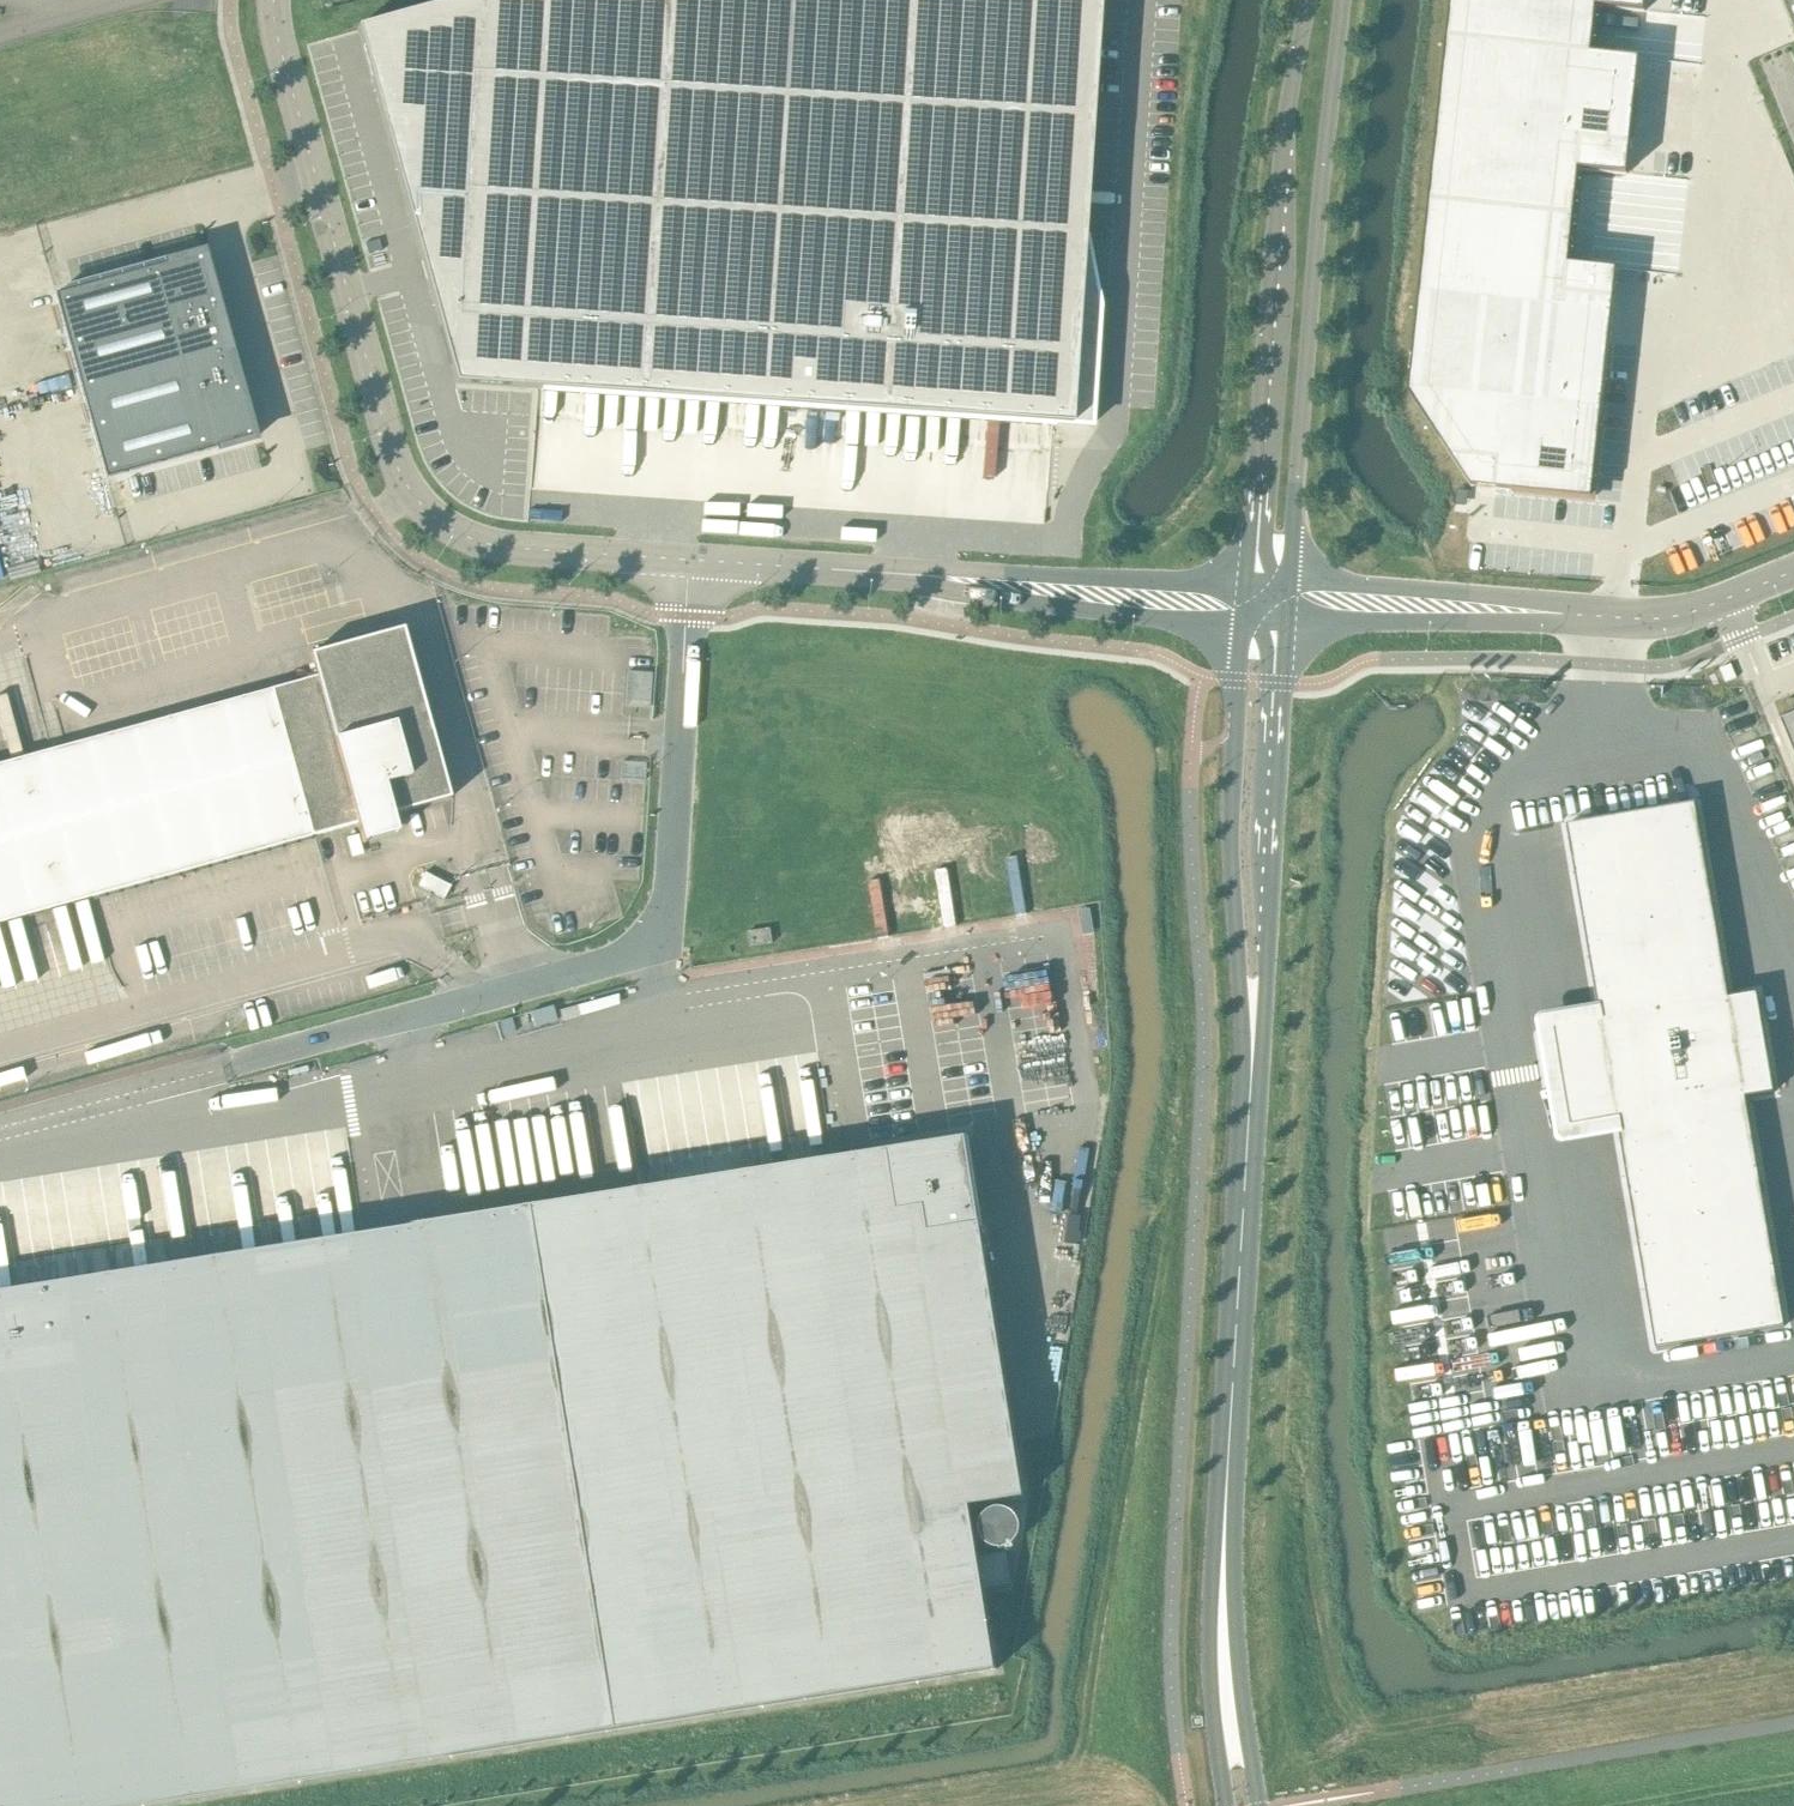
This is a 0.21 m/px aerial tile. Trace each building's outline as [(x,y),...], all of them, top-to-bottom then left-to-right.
[(1077,326),(1099,0),(458,0),(357,28),(455,383),(1090,426),(1097,327),(1077,326)] [(1447,37),(1592,52),(1597,6),(1645,11),(1646,0),(1451,0),(1447,37)] [(1447,37),(1429,198),(1575,213),(1580,169),(1627,174),(1636,97),(1640,57),(1592,52),(1447,37)] [(1429,198),(1408,393),(1471,486),(1592,499),(1617,268),(1570,263),(1575,213),(1429,198)] [(379,239),(366,243),(368,254),(382,250),(379,239)] [(165,263),(54,294),(105,480),(195,455),(217,449),(253,438),(237,379),(232,381),(222,344),(214,314),(219,313),(202,254),(165,263)] [(258,851),(286,950),(327,939),(300,839),(357,823),(363,843),(366,843),(365,840),(395,832),(396,833),(398,832),(393,814),(450,799),(403,628),(310,654),(317,677),(258,693),(230,590),(188,602),(216,705),(0,764),(0,922),(258,851)] [(1781,720),(1793,751),(1793,714),(1781,720)] [(1537,1020),(1537,1022),(1556,1136),(1557,1138),(1557,1139),(1558,1141),(1560,1142),(1561,1142),(1563,1143),(1564,1143),(1620,1134),(1656,1348),(1784,1325),(1746,1096),(1774,1091),(1757,992),(1728,997),(1695,802),(1567,824),(1598,1003),(1545,1012),(1543,1013),(1542,1013),(1540,1014),(1539,1016),(1538,1017),(1537,1018),(1537,1020)] [(426,872),(419,885),(443,898),(444,898),(450,885),(426,872)] [(751,946),(773,942),(771,928),(748,932),(751,946)] [(534,1026),(557,1020),(553,1006),(531,1012),(534,1026)] [(997,1669),(984,1588),(1012,1583),(1007,1552),(979,1557),(971,1506),(1025,1497),(982,1226),(983,1226),(968,1136),(887,1149),(887,1150),(0,1291),(0,1805),(138,1805),(997,1669)]
